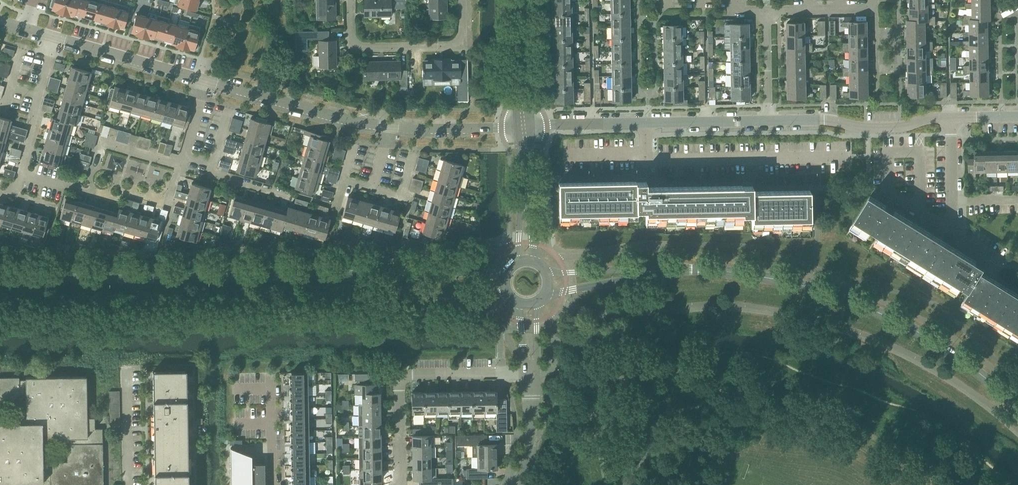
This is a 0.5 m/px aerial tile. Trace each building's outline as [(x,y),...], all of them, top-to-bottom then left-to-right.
[(63,13),(67,0),(52,0),(50,6),(53,7),(52,9),(56,10),(56,11),(63,13)] [(63,13),(70,15),(70,14),(74,15),(78,0),(67,0),(63,13)] [(74,15),(75,14),(84,16),(89,0),(78,0),(74,15)] [(99,0),(89,0),(84,16),(94,19),(99,0)] [(110,1),(107,0),(99,0),(94,19),(104,22),(110,1)] [(200,0),(175,0),(174,3),(197,10),(200,0)] [(318,19),(336,18),(335,0),(317,0),(318,19)] [(365,13),(371,13),(371,16),(391,15),(391,8),(406,8),(406,5),(406,0),(365,0),(365,13)] [(429,18),(447,18),(447,0),(429,0),(429,18)] [(107,23),(108,24),(113,25),(119,4),(110,1),(104,22),(107,23)] [(611,1),(611,13),(629,13),(629,1),(611,1)] [(553,2),(553,14),(572,14),(571,2),(553,2)] [(118,27),(120,27),(124,28),(130,7),(119,4),(113,25),(118,27)] [(963,15),(963,20),(988,19),(991,19),(991,11),(994,11),(994,7),(994,6),(991,6),(991,7),(973,7),(973,15),(963,15)] [(911,13),(911,20),(936,20),(936,16),(929,16),(929,8),(910,8),(907,8),(908,8),(908,13),(911,13)] [(142,35),(142,36),(149,12),(148,16),(137,13),(132,32),(135,33),(135,34),(137,34),(142,35)] [(150,37),(153,38),(160,15),(149,12),(142,36),(143,36),(148,37),(150,38),(150,37)] [(611,13),(611,26),(630,26),(629,13),(611,13)] [(553,14),(553,27),(572,26),(572,14),(553,14)] [(154,36),(163,39),(169,18),(160,15),(153,38),(154,36)] [(170,18),(169,18),(163,39),(173,42),(172,44),(173,44),(178,25),(169,22),(170,18)] [(970,24),(970,32),(991,32),(991,27),(988,27),(988,19),(963,20),(963,24),(970,24)] [(905,28),(905,33),(926,33),(926,24),(936,24),(936,20),(911,20),(908,20),(908,28),(905,28)] [(850,26),(850,34),(871,34),(870,29),(868,29),(868,21),(843,21),(843,26),(850,26)] [(785,31),(785,35),(806,35),(806,27),(813,27),(813,22),(787,22),(787,31),(785,31)] [(730,24),(731,36),(749,36),(748,23),(730,24)] [(178,25),(173,44),(176,45),(177,46),(182,47),(183,47),(190,24),(189,24),(188,27),(178,25)] [(184,47),(188,49),(190,49),(194,50),(195,48),(197,49),(200,39),(197,38),(201,27),(190,24),(183,47),(184,47)] [(663,25),(664,37),(682,37),(682,24),(663,25)] [(553,27),(554,39),(572,39),(572,26),(553,27)] [(611,26),(612,38),(630,38),(630,26),(611,26)] [(329,32),(296,32),(296,52),(307,52),(307,40),(329,39),(329,32)] [(963,40),(963,45),(989,44),(989,36),(991,36),(991,32),(970,32),(970,40),(963,40)] [(908,38),(908,46),(933,45),(933,41),(926,41),(926,33),(905,33),(905,38),(908,38)] [(843,43),(843,47),(868,46),(868,38),(871,38),(871,34),(850,34),(850,42),(843,43)] [(788,40),(788,48),(813,47),(813,43),(806,43),(806,35),(785,35),(785,40),(788,40)] [(731,36),(731,49),(749,48),(749,36),(731,36)] [(664,37),(664,50),(682,50),(682,37),(664,37)] [(612,38),(612,51),(630,50),(630,38),(612,38)] [(554,39),(554,52),(572,51),(572,39),(554,39)] [(319,41),(320,67),(336,66),(336,40),(319,41)] [(970,49),(971,57),(991,57),(991,52),(989,52),(989,44),(963,45),(963,49),(970,49)] [(906,53),(906,58),(926,58),(926,50),(933,49),(933,45),(908,46),(908,53),(906,53)] [(850,51),(850,59),(871,59),(871,54),(868,54),(868,46),(843,47),(843,51),(850,51)] [(3,53),(13,56),(15,50),(5,47),(3,53)] [(786,55),(786,60),(806,60),(806,51),(813,51),(813,47),(788,48),(788,55),(786,55)] [(731,49),(731,61),(749,61),(749,48),(731,49)] [(612,51),(612,63),(630,63),(630,50),(612,51)] [(664,50),(664,62),(682,62),(682,50),(664,50)] [(554,52),(554,64),(572,64),(572,51),(554,52)] [(964,65),(964,69),(989,69),(989,61),(991,61),(991,57),(971,57),(971,65),(964,65)] [(908,63),(908,70),(934,70),(934,66),(927,66),(926,58),(906,58),(906,63),(908,63)] [(843,67),(843,71),(869,71),(869,63),(871,63),(871,59),(850,59),(850,67),(843,67)] [(423,69),(423,72),(423,78),(433,78),(433,81),(446,80),(446,77),(460,77),(460,100),(464,100),(468,100),(467,62),(460,62),(460,60),(424,61),(424,69),(423,69)] [(788,65),(788,72),(814,72),(814,68),(806,68),(806,60),(786,60),(786,65),(788,65)] [(53,68),(63,71),(65,64),(55,61),(53,68)] [(400,78),(400,101),(408,101),(407,70),(400,70),(400,61),(364,62),(364,79),(400,78)] [(731,61),(731,74),(749,73),(749,61),(731,61)] [(0,63),(0,69),(9,71),(11,65),(0,62),(0,63)] [(664,62),(664,75),(682,74),(682,62),(664,62)] [(612,63),(612,76),(631,75),(630,63),(612,63)] [(554,64),(554,77),(573,76),(572,64),(554,64)] [(72,66),(69,77),(89,83),(92,72),(72,66)] [(0,69),(0,75),(7,77),(9,71),(0,69)] [(971,73),(971,82),(992,81),(992,77),(989,77),(989,69),(964,69),(964,74),(971,73)] [(906,78),(906,83),(927,82),(927,74),(934,74),(934,70),(908,70),(909,78),(906,78)] [(850,76),(851,84),(871,83),(871,79),(869,79),(869,71),(843,71),(844,76),(850,76)] [(786,80),(786,85),(807,84),(807,76),(814,76),(814,72),(788,72),(788,80),(786,80)] [(731,74),(731,86),(750,86),(749,73),(731,74)] [(664,75),(664,87),(683,87),(682,74),(664,75)] [(612,76),(613,88),(631,88),(631,75),(612,76)] [(51,76),(49,83),(59,86),(61,79),(51,76)] [(554,77),(554,89),(573,89),(573,76),(554,77)] [(69,77),(66,88),(86,93),(89,83),(69,77)] [(992,81),(971,82),(971,90),(964,90),(964,95),(990,94),(989,86),(992,86),(992,81)] [(927,82),(906,83),(906,87),(909,88),(909,96),(934,95),(934,91),(927,91),(927,82)] [(59,86),(49,83),(47,89),(57,92),(59,86)] [(871,83),(851,84),(851,92),(844,92),(844,97),(869,96),(869,88),(872,88),(871,83)] [(807,84),(786,85),(786,90),(788,89),(789,98),(814,97),(814,93),(807,93),(807,84)] [(106,104),(121,108),(126,89),(115,85),(114,89),(111,88),(106,104)] [(750,86),(731,86),(732,99),(750,98),(750,86)] [(683,87),(664,87),(665,100),(673,100),(673,105),(687,105),(687,99),(683,99),(683,87)] [(66,88),(63,98),(83,104),(86,93),(66,88)] [(631,88),(613,88),(613,101),(631,101),(631,88)] [(121,108),(131,111),(136,91),(126,89),(121,108)] [(573,89),(554,89),(555,102),(573,101),(573,89)] [(131,111),(141,114),(147,94),(136,91),(131,111)] [(141,114),(152,117),(157,97),(147,94),(141,114)] [(45,97),(43,103),(53,106),(55,100),(45,97)] [(152,117),(162,120),(168,100),(157,97),(152,117)] [(63,98),(60,108),(80,114),(83,104),(63,98)] [(162,120),(172,123),(178,103),(168,100),(162,120)] [(53,106),(43,103),(41,110),(52,113),(53,106)] [(178,103),(172,123),(187,127),(192,111),(188,110),(189,107),(178,103)] [(60,108),(57,119),(72,123),(72,124),(76,125),(80,114),(60,108)] [(26,135),(28,129),(11,124),(12,119),(0,116),(0,128),(26,135)] [(53,117),(50,128),(69,133),(72,124),(72,123),(57,119),(53,117)] [(233,117),(231,124),(241,127),(243,120),(233,117)] [(248,129),(268,134),(271,123),(251,118),(248,129)] [(241,127),(231,124),(229,130),(239,133),(241,127)] [(104,125),(101,135),(107,137),(110,127),(104,125)] [(6,141),(7,136),(14,138),(14,139),(24,142),(26,135),(0,128),(0,139),(6,141)] [(50,128),(46,138),(66,144),(69,133),(50,128)] [(116,140),(122,142),(125,131),(119,129),(116,140)] [(245,139),(265,144),(268,134),(248,129),(245,139)] [(310,136),(307,145),(327,151),(330,140),(327,139),(328,136),(305,129),(304,134),(310,136)] [(125,131),(122,142),(128,143),(131,133),(125,131)] [(87,132),(86,138),(96,141),(98,135),(87,132)] [(137,146),(143,147),(146,137),(140,135),(137,146)] [(146,137),(143,147),(149,149),(152,139),(146,137)] [(46,138),(43,149),(63,155),(66,144),(46,138)] [(96,141),(86,138),(84,145),(94,148),(96,141)] [(235,147),(242,149),(262,155),(265,144),(245,139),(244,143),(227,138),(225,144),(235,147)] [(158,152),(164,153),(167,143),(160,141),(158,152)] [(167,143),(164,153),(170,155),(173,145),(167,143)] [(234,154),(235,147),(225,144),(223,151),(234,154)] [(307,145),(304,156),(324,161),(327,151),(307,145)] [(12,147),(10,153),(20,156),(22,150),(12,147)] [(335,147),(333,153),(344,156),(346,150),(335,147)] [(40,152),(38,159),(40,160),(39,163),(62,169),(66,155),(63,155),(43,149),(42,152),(40,152)] [(242,149),(239,160),(259,165),(262,155),(242,149)] [(1008,150),(997,151),(997,171),(1008,171),(1008,150)] [(1008,150),(1008,171),(1017,170),(1017,150),(1008,150)] [(986,171),(986,151),(975,151),(975,155),(969,155),(969,175),(975,175),(975,171),(986,171)] [(997,151),(986,151),(986,171),(997,171),(997,151)] [(20,156),(10,153),(8,159),(18,162),(20,156)] [(81,153),(80,159),(90,162),(92,156),(81,153)] [(344,156),(333,153),(331,159),(342,162),(344,156)] [(304,156),(301,166),(321,172),(327,174),(338,177),(340,171),(323,166),(324,161),(304,156)] [(419,157),(417,163),(428,166),(429,160),(419,157)] [(90,162),(80,159),(78,166),(88,169),(90,162)] [(231,162),(221,159),(219,166),(229,169),(231,162)] [(444,159),(441,170),(460,175),(463,164),(444,159)] [(259,165),(239,160),(236,171),(256,176),(259,165)] [(428,166),(417,163),(416,169),(426,172),(428,166)] [(301,166),(298,177),(318,182),(321,172),(301,166)] [(4,174),(11,176),(14,177),(16,171),(5,168),(4,174)] [(460,175),(441,170),(438,180),(457,186),(461,187),(464,176),(460,175)] [(338,177),(327,174),(326,180),(336,183),(338,177)] [(318,182),(298,177),(295,187),(315,193),(318,182)] [(413,178),(411,184),(422,187),(423,180),(413,178)] [(438,180),(435,190),(454,196),(457,186),(438,180)] [(636,181),(559,182),(559,187),(560,220),(637,219),(637,208),(646,208),(646,225),(743,223),(743,212),(752,212),(752,229),(811,228),(810,208),(810,190),(752,191),(752,185),(751,185),(751,184),(747,184),(743,184),(743,185),(646,187),(646,181),(645,181),(645,180),(641,180),(637,180),(637,181),(636,181)] [(189,194),(208,199),(211,188),(192,183),(189,193),(189,194)] [(422,187),(411,184),(410,190),(420,193),(422,187)] [(322,194),(320,199),(328,201),(329,197),(332,198),(334,192),(330,191),(323,189),(322,194)] [(186,204),(205,210),(208,199),(189,194),(189,193),(181,191),(176,190),(174,196),(187,200),(186,204)] [(435,190),(432,201),(451,206),(455,208),(458,197),(454,196),(435,190)] [(881,233),(875,242),(958,293),(963,284),(971,289),(962,303),(1017,338),(1017,293),(983,271),(986,266),(871,195),(851,227),(868,238),(873,228),(881,233)] [(229,215),(240,218),(246,199),(235,196),(229,215)] [(342,216),(353,219),(359,199),(348,196),(342,216)] [(60,217),(71,220),(77,201),(66,197),(60,217)] [(114,228),(125,231),(133,200),(127,199),(124,209),(119,208),(118,212),(118,213),(114,228)] [(240,218),(250,221),(256,202),(246,199),(240,218)] [(353,219),(364,222),(369,202),(359,199),(353,219)] [(125,231),(135,234),(141,214),(135,212),(137,207),(138,208),(140,202),(133,200),(125,231)] [(71,220),(81,223),(87,204),(77,201),(71,220)] [(432,201),(429,211),(448,217),(451,206),(432,201)] [(250,221),(261,224),(266,205),(256,202),(250,221)] [(364,222),(374,225),(380,205),(369,202),(364,222)] [(81,223),(92,226),(97,207),(87,204),(81,223)] [(178,213),(183,214),(202,220),(205,210),(186,204),(185,208),(175,205),(173,212),(178,213)] [(1,224),(12,227),(17,208),(7,205),(1,224)] [(261,224),(271,227),(277,208),(266,205),(261,224)] [(374,225),(385,228),(390,208),(380,205),(374,225)] [(283,226),(294,229),(299,209),(288,206),(287,211),(283,226)] [(92,226),(102,229),(108,210),(97,207),(92,226)] [(12,227),(22,230),(28,211),(17,208),(12,227)] [(282,230),(283,226),(287,211),(277,208),(271,227),(282,230)] [(390,208),(385,228),(395,231),(401,211),(390,208)] [(294,229),(304,232),(310,212),(299,209),(294,229)] [(113,232),(114,228),(118,213),(118,212),(108,210),(102,229),(113,232)] [(22,230),(32,233),(38,214),(28,211),(22,230)] [(429,211),(426,222),(445,227),(448,217),(429,211)] [(304,232),(314,235),(320,215),(310,212),(304,232)] [(38,214),(32,233),(43,236),(43,237),(47,238),(51,221),(48,220),(49,217),(38,214)] [(145,237),(151,217),(141,214),(135,234),(145,237)] [(183,214),(180,225),(199,230),(202,220),(183,214)] [(320,215),(314,235),(325,238),(331,218),(320,215)] [(151,217),(145,237),(156,240),(160,240),(164,224),(161,223),(162,220),(151,217)] [(445,227),(426,222),(423,233),(442,238),(445,227)] [(199,230),(180,225),(177,236),(196,241),(199,230)] [(221,231),(218,241),(232,245),(234,241),(227,239),(229,233),(221,231)] [(187,399),(186,399),(186,393),(187,393),(187,382),(186,382),(186,376),(187,376),(187,370),(153,371),(153,376),(155,376),(155,383),(153,383),(154,447),(156,447),(156,450),(155,450),(155,461),(156,461),(156,467),(155,467),(155,477),(157,477),(157,484),(155,484),(189,484),(188,466),(187,466),(187,460),(188,460),(188,449),(187,449),(187,446),(188,446),(188,437),(186,437),(186,427),(188,427),(188,415),(186,415),(186,409),(188,409),(187,399)] [(292,377),(290,377),(290,384),(292,384),(308,384),(314,384),(314,379),(308,379),(308,372),(291,372),(292,377)] [(355,384),(355,393),(376,393),(376,384),(360,384),(359,380),(372,380),(372,373),(355,373),(355,380),(357,380),(357,384),(355,384)] [(290,396),(292,396),(309,396),(308,384),(292,384),(292,389),(290,389),(290,396)] [(437,416),(448,416),(449,416),(448,391),(436,392),(437,416)] [(448,419),(461,419),(460,391),(448,391),(449,416),(448,416),(448,419)] [(461,419),(473,418),(472,391),(460,391),(461,419)] [(473,418),(485,418),(484,391),(472,391),(473,418)] [(484,391),(485,418),(496,418),(497,431),(507,431),(507,399),(497,399),(497,391),(484,391)] [(362,393),(362,404),(380,404),(380,392),(376,393),(355,393),(362,393)] [(425,419),(425,416),(424,392),(412,392),(412,419),(425,419)] [(425,416),(437,416),(436,392),(424,392),(425,416)] [(290,407),(292,407),(309,407),(309,396),(292,396),(292,400),(290,400),(290,407)] [(358,404),(359,415),(381,414),(380,404),(362,404),(358,404)] [(291,419),(292,419),(309,419),(309,407),(292,407),(292,412),(290,412),(291,419)] [(359,425),(363,425),(381,425),(381,414),(359,415),(359,425)] [(291,431),(293,431),(309,430),(309,419),(292,419),(292,423),(291,423),(291,431)] [(363,425),(363,436),(381,436),(381,425),(363,425)] [(291,442),(293,442),(309,442),(309,430),(293,431),(293,435),(291,435),(291,442)] [(487,434),(455,435),(456,445),(473,445),(473,456),(477,456),(497,456),(497,444),(488,444),(488,441),(487,441),(487,434)] [(434,435),(412,435),(413,446),(431,446),(435,446),(434,435)] [(359,436),(359,447),(381,447),(381,436),(363,436),(359,436)] [(291,454),(293,454),(309,453),(309,442),(293,442),(293,446),(291,446),(291,454)] [(413,446),(413,457),(431,457),(431,446),(413,446)] [(359,447),(359,458),(381,457),(381,447),(359,447)] [(265,463),(252,463),(252,455),(231,448),(232,484),(265,484),(265,463)] [(291,465),(293,465),(310,465),(309,453),(293,454),(293,458),(291,458),(291,465)] [(497,456),(477,456),(478,468),(467,468),(467,478),(488,478),(488,471),(485,471),(485,468),(498,468),(497,456)] [(359,458),(359,468),(381,468),(381,457),(359,458)] [(413,457),(413,468),(431,468),(431,457),(413,457)] [(291,477),(293,477),(310,476),(310,465),(293,465),(293,469),(291,469),(291,477)] [(359,468),(360,480),(360,484),(370,484),(370,479),(382,479),(381,468),(359,468)] [(435,478),(431,478),(431,468),(413,468),(413,479),(419,479),(419,484),(436,484),(435,478)] [(310,476),(293,477),(293,481),(292,481),(292,484),(310,484),(310,476)]
